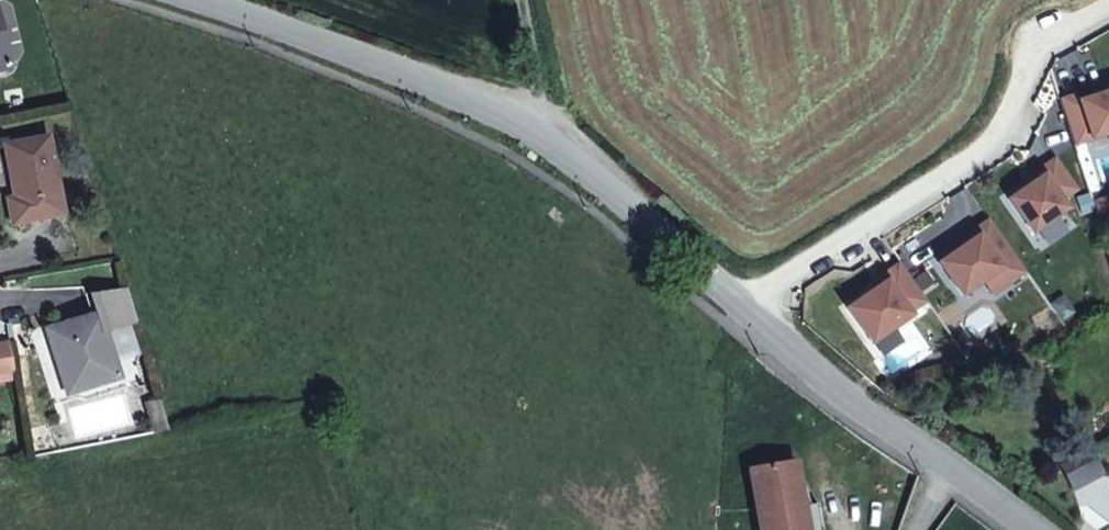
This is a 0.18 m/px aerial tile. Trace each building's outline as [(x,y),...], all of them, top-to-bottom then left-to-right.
[(0,33),(0,70),(9,67),(0,33)] [(1096,88),(1077,95),(1079,101),(1098,95),(1096,88)] [(1060,100),(1074,145),(1108,134),(1108,91),(1098,95),(1079,101),(1077,95),(1060,100)] [(64,215),(49,136),(4,144),(14,197),(6,198),(11,225),(64,215)] [(1031,184),(1008,199),(1032,233),(1068,209),(1062,200),(1077,191),(1055,159),(1039,170),(1043,175),(1031,184)] [(1043,175),(1039,170),(1027,178),(1031,184),(1043,175)] [(966,245),(938,263),(962,297),(983,282),(1001,270),(1010,283),(1026,273),(989,220),(974,231),(978,236),(966,245)] [(978,236),(974,231),(962,239),(966,245),(978,236)] [(873,290),(847,308),(871,343),(912,316),(910,313),(926,301),(900,263),(882,276),(886,281),(873,290)] [(1001,270),(983,282),(992,296),(1010,283),(1001,270)] [(886,281),(882,276),(869,285),(873,290),(886,281)] [(99,313),(45,330),(67,396),(91,388),(120,379),(105,333),(136,323),(125,287),(92,293),(99,313)] [(3,340),(0,340),(0,377),(10,375),(3,340)] [(120,379),(91,388),(95,401),(124,391),(120,379)] [(155,433),(168,430),(159,399),(146,403),(155,433)] [(1093,451),(1064,466),(1077,490),(1106,475),(1093,451)] [(795,461),(749,469),(760,529),(801,529),(797,508),(804,507),(795,461)] [(818,504),(804,507),(797,508),(801,529),(823,529),(818,504)]
